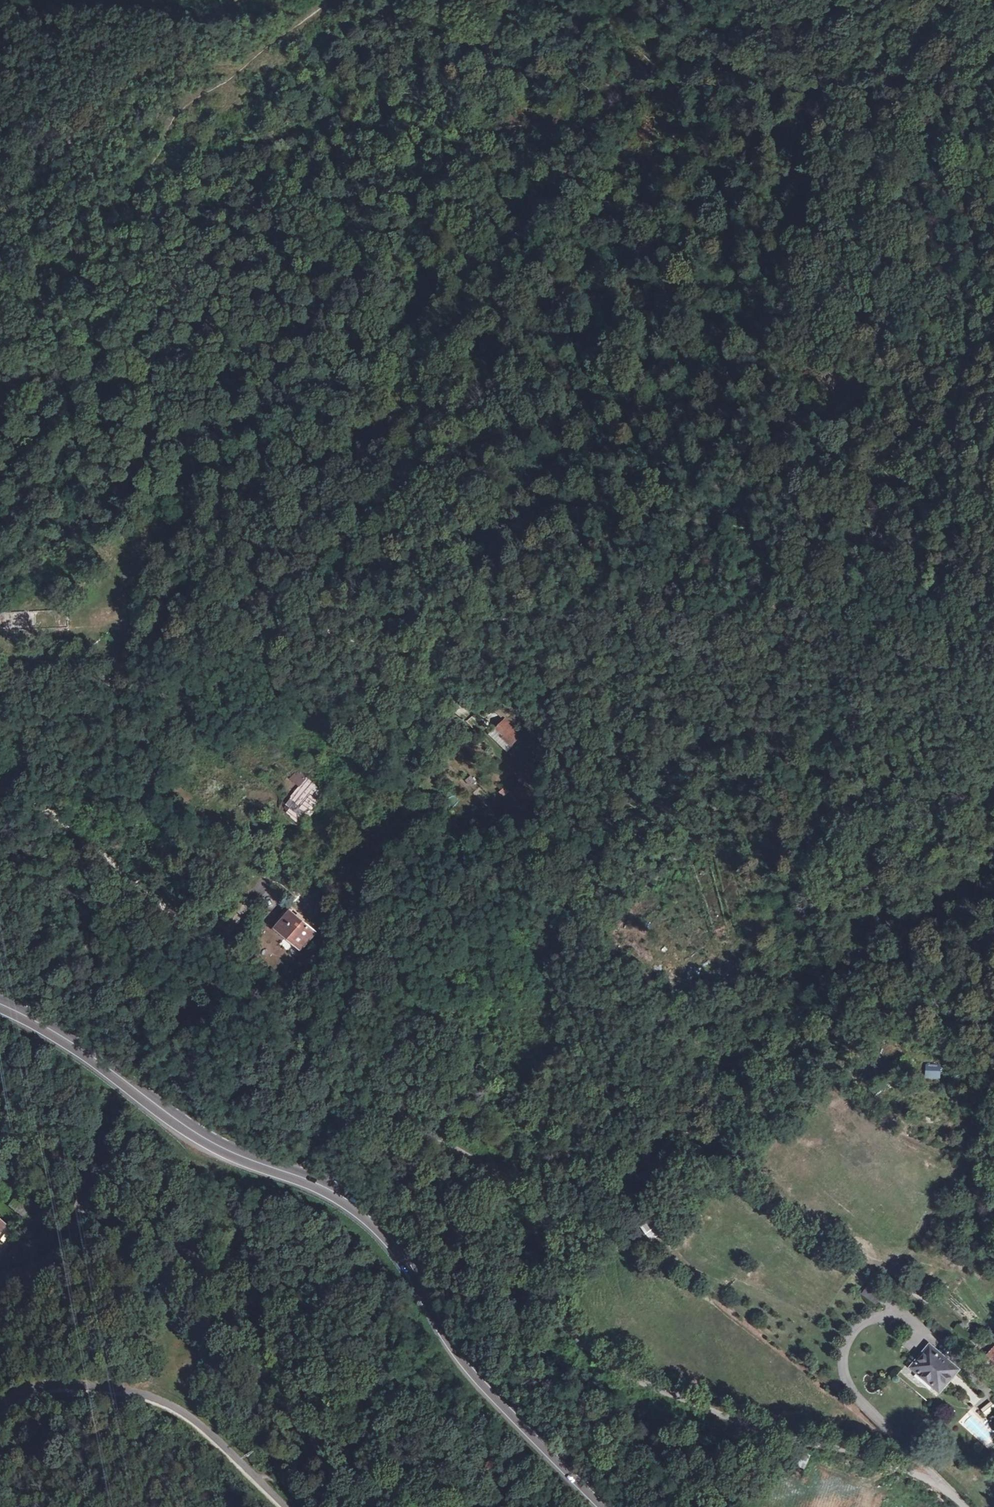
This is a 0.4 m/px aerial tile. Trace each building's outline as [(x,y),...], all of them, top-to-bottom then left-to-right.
[(503,726),(496,732),(513,749),(519,742),(503,726)] [(496,732),(489,738),(506,755),(513,749),(496,732)] [(298,787),(306,779),(297,770),(289,778),(298,787)] [(301,824),(325,795),(305,779),(281,807),(301,824)] [(503,798),(510,792),(505,786),(498,792),(503,798)] [(287,906),(272,924),(298,944),(313,925),(287,906)] [(939,1079),(939,1065),(925,1065),(924,1079),(939,1079)] [(652,1224),(638,1239),(647,1246),(649,1243),(652,1246),(663,1233),(652,1224)] [(160,1328),(152,1325),(148,1335),(155,1339),(160,1328)] [(985,1356),(993,1364),(993,1345),(985,1356)] [(939,1392),(946,1383),(958,1369),(929,1346),(919,1358),(918,1357),(916,1359),(909,1368),(939,1392)] [(980,1409),(986,1416),(993,1410),(993,1406),(990,1401),(980,1409)]
